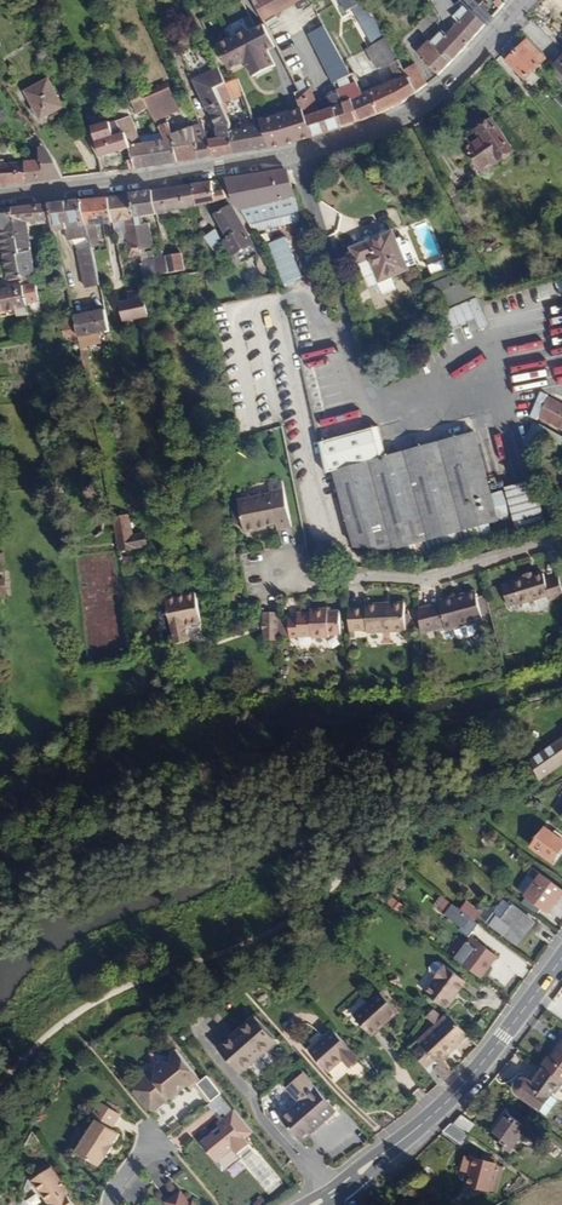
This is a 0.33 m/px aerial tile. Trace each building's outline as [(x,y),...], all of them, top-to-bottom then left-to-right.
[(47,6),(44,0),(37,0),(33,2),(36,10),(47,6)] [(264,21),(303,0),(253,0),(264,21)] [(358,0),(345,0),(350,10),(356,6),(361,4),(358,0)] [(452,0),(431,0),(443,21),(456,14),(458,10),(452,0)] [(497,0),(496,0),(494,2),(499,10),(502,8),(497,0)] [(375,18),(365,1),(361,4),(356,6),(361,15),(363,14),(368,22),(375,18)] [(452,62),(486,25),(471,10),(470,10),(465,6),(454,18),(459,22),(448,34),(444,31),(432,43),(452,62)] [(432,11),(415,23),(422,32),(438,20),(432,11)] [(386,38),(375,18),(368,22),(362,26),(373,46),(386,38)] [(278,65),(270,51),(277,47),(265,25),(251,32),(249,29),(218,45),(231,70),(246,62),(254,77),(278,65)] [(352,75),(325,25),(310,35),(335,85),(352,75)] [(399,60),(386,38),(373,46),(366,50),(377,69),(390,67),(388,65),(399,60)] [(542,63),(531,52),(536,48),(527,39),(506,61),(524,80),(542,63)] [(432,43),(429,40),(419,51),(426,59),(425,61),(440,75),(452,62),(432,43)] [(546,59),(536,48),(531,52),(542,63),(546,59)] [(363,121),(404,102),(418,93),(405,70),(399,60),(388,65),(390,67),(397,79),(364,93),(358,81),(337,90),(339,93),(345,104),(335,108),(343,128),(363,121)] [(428,84),(416,64),(405,70),(418,93),(428,84)] [(223,104),(215,88),(226,83),(219,68),(194,80),(218,128),(232,127),(232,124),(223,104)] [(64,107),(49,80),(26,92),(41,119),(64,107)] [(245,96),(240,80),(227,84),(226,83),(215,88),(223,104),(245,96)] [(187,95),(180,81),(173,84),(180,98),(187,95)] [(180,111),(171,87),(145,99),(150,108),(156,121),(180,111)] [(321,112),(312,87),(295,93),(302,109),(305,116),(307,116),(315,136),(343,128),(335,108),(345,104),(339,93),(327,97),(331,108),(321,112)] [(143,95),(140,89),(130,95),(132,100),(143,95)] [(150,108),(145,99),(143,95),(132,100),(131,101),(137,115),(150,108)] [(315,136),(307,116),(305,116),(302,109),(280,116),(261,120),(262,125),(271,148),(287,144),(315,136)] [(140,135),(131,116),(119,122),(127,135),(131,149),(134,160),(136,170),(179,163),(173,138),(165,140),(143,144),(140,135)] [(131,149),(127,135),(119,122),(118,120),(94,127),(103,158),(131,149)] [(513,153),(492,121),(480,129),(484,134),(471,143),(474,148),(468,152),(482,173),(513,153)] [(213,157),(210,141),(197,144),(195,135),(206,133),(204,124),(171,134),(168,122),(158,126),(161,132),(165,140),(173,138),(179,163),(213,157)] [(271,148),(262,125),(256,126),(233,129),(236,153),(271,148)] [(233,129),(232,127),(218,128),(219,138),(222,155),(236,153),(233,129)] [(471,143),(484,134),(480,129),(468,138),(471,143)] [(165,140),(161,132),(140,135),(143,144),(165,140)] [(197,144),(210,141),(211,140),(211,139),(209,132),(206,133),(195,135),(197,144)] [(222,155),(219,138),(211,139),(211,140),(210,141),(213,157),(222,155)] [(64,178),(45,144),(40,147),(41,160),(26,161),(28,182),(64,178)] [(136,170),(134,160),(128,161),(130,170),(136,170)] [(26,161),(0,163),(0,183),(0,185),(28,182),(26,161)] [(298,212),(286,170),(226,178),(241,210),(249,223),(298,212)] [(227,198),(221,185),(219,186),(219,190),(213,191),(212,181),(192,184),(197,207),(215,203),(227,198)] [(197,207),(192,184),(152,190),(157,215),(197,207)] [(157,215),(152,190),(129,193),(130,195),(140,251),(154,249),(154,248),(149,223),(144,224),(143,217),(157,215)] [(140,251),(130,195),(108,197),(113,222),(124,221),(127,234),(123,235),(128,258),(140,256),(140,251)] [(473,223),(459,196),(451,200),(464,227),(473,223)] [(113,222),(108,197),(81,200),(89,236),(98,235),(96,225),(113,222)] [(89,236),(81,200),(49,204),(51,219),(51,224),(52,231),(66,229),(68,240),(89,236)] [(51,219),(49,204),(37,205),(39,220),(51,219)] [(39,220),(37,205),(12,208),(18,259),(24,258),(22,249),(31,248),(28,226),(28,221),(39,220)] [(244,228),(231,205),(214,215),(219,223),(220,229),(223,234),(224,234),(227,238),(244,228)] [(12,208),(0,209),(0,244),(5,279),(20,277),(18,259),(12,208)] [(256,233),(301,222),(298,212),(249,223),(256,233)] [(253,245),(244,228),(227,238),(225,240),(224,241),(234,256),(253,245)] [(214,252),(222,241),(214,229),(203,237),(214,252)] [(407,269),(392,233),(352,249),(357,262),(370,257),(379,281),(391,276),(407,269)] [(100,245),(98,235),(89,236),(91,246),(100,245)] [(286,235),(267,243),(283,285),(303,278),(286,235)] [(35,274),(31,248),(22,249),(24,258),(18,259),(20,277),(35,274)] [(100,284),(91,248),(77,251),(85,287),(100,284)] [(156,258),(154,249),(140,251),(140,256),(141,261),(156,258)] [(184,270),(181,253),(166,256),(169,273),(184,270)] [(169,273),(166,256),(156,258),(141,261),(144,277),(169,273)] [(393,287),(393,282),(391,276),(379,281),(370,257),(357,262),(360,270),(366,267),(376,292),(380,294),(386,293),(390,291),(393,287)] [(431,274),(446,268),(443,258),(427,264),(431,274)] [(478,295),(468,269),(429,284),(441,311),(478,295)] [(37,298),(34,283),(22,285),(25,301),(37,298)] [(22,285),(0,290),(0,311),(14,308),(26,306),(25,301),(22,285)] [(149,315),(144,291),(126,293),(128,302),(120,303),(123,321),(149,315)] [(153,305),(169,302),(166,292),(151,296),(153,305)] [(28,314),(26,306),(14,308),(16,316),(28,314)] [(305,306),(290,309),(294,328),(309,325),(305,306)] [(522,320),(519,308),(501,312),(503,324),(522,320)] [(109,330),(105,309),(74,316),(75,317),(78,337),(109,330)] [(558,370),(561,370),(561,314),(551,315),(558,370)] [(78,337),(75,317),(60,319),(64,339),(69,338),(70,342),(79,341),(78,337)] [(538,331),(507,337),(509,351),(525,348),(528,367),(544,364),(538,331)] [(298,339),(303,359),(338,351),(334,335),(312,341),(311,336),(298,339)] [(87,383),(84,365),(77,366),(80,385),(87,383)] [(322,438),(361,430),(352,389),(340,391),(338,384),(322,387),(324,397),(314,399),(322,438)] [(543,408),(549,398),(536,391),(531,401),(543,408)] [(549,398),(543,408),(561,417),(561,405),(549,398)] [(543,408),(531,401),(527,407),(540,415),(543,408)] [(543,408),(540,415),(539,416),(561,430),(561,417),(543,408)] [(384,457),(377,427),(360,431),(318,443),(322,461),(325,473),(332,471),(384,457)] [(499,521),(475,432),(384,457),(332,471),(353,548),(393,551),(499,521)] [(281,482),(267,485),(269,495),(237,502),(243,533),(275,526),(276,530),(290,527),(281,482)] [(132,534),(128,515),(114,517),(120,550),(146,545),(144,532),(132,534)] [(521,577),(522,579),(511,582),(511,584),(500,587),(507,608),(518,605),(518,607),(548,598),(549,602),(561,598),(561,592),(557,576),(544,580),(541,573),(533,576),(532,573),(521,577)] [(201,622),(195,592),(165,598),(174,644),(190,640),(186,625),(201,622)] [(453,629),(456,638),(460,640),(472,637),(473,633),(470,625),(483,621),(475,592),(438,601),(438,604),(427,606),(434,631),(445,628),(445,631),(453,629)] [(365,608),(348,609),(349,632),(366,631),(366,634),(405,632),(403,603),(364,605),(365,608)] [(305,644),(305,638),(309,638),(327,638),(327,635),(339,635),(339,612),(327,612),(327,609),(309,609),(310,612),(310,616),(297,617),(288,616),(288,637),(291,637),(291,644),(294,647),(302,647),(305,644)] [(278,614),(262,613),(262,641),(278,642),(278,614)] [(160,644),(157,631),(137,635),(140,648),(160,644)] [(141,720),(135,709),(124,716),(131,726),(141,720)] [(133,729),(143,723),(141,720),(131,726),(133,729)] [(540,777),(561,763),(561,738),(529,760),(540,777)] [(481,835),(470,826),(464,833),(475,842),(481,835)] [(531,848),(552,863),(561,850),(561,842),(545,829),(531,848)] [(445,845),(441,850),(450,858),(454,852),(445,845)] [(449,858),(437,849),(432,855),(445,864),(449,858)] [(524,895),(547,912),(561,891),(539,874),(524,895)] [(379,898),(375,905),(392,917),(397,910),(379,898)] [(503,899),(486,921),(518,946),(535,923),(503,899)] [(478,919),(482,911),(465,901),(460,909),(478,919)] [(432,916),(455,933),(452,936),(463,944),(474,930),(440,904),(432,916)] [(456,914),(468,924),(472,918),(460,909),(456,914)] [(478,980),(494,959),(471,941),(467,945),(464,943),(452,959),(455,962),(478,980)] [(464,984),(436,964),(427,976),(436,982),(424,998),(444,1012),(464,984)] [(375,996),(347,1020),(367,1042),(394,1017),(375,996)] [(467,1039),(445,1016),(408,1051),(412,1055),(437,1090),(451,1077),(441,1063),(467,1039)] [(252,1019),(217,1049),(240,1075),(275,1044),(252,1019)] [(323,1072),(338,1059),(346,1068),(355,1061),(347,1051),(329,1031),(305,1052),(323,1072)] [(549,1060),(546,1057),(539,1066),(542,1069),(561,1084),(561,1043),(549,1060)] [(202,1078),(176,1047),(173,1049),(172,1060),(162,1060),(157,1063),(157,1076),(147,1076),(136,1084),(134,1092),(150,1110),(157,1110),(167,1102),(167,1095),(173,1097),(180,1092),(180,1086),(184,1083),(189,1084),(191,1087),(202,1078)] [(538,1111),(552,1093),(554,1094),(561,1084),(542,1069),(530,1084),(527,1081),(522,1079),(519,1080),(516,1081),(513,1084),(513,1087),(513,1091),(514,1093),(538,1111)] [(314,1089),(280,1119),(301,1143),(335,1112),(314,1089)] [(97,1168),(103,1158),(105,1160),(113,1148),(110,1146),(117,1136),(108,1131),(117,1116),(98,1104),(88,1119),(94,1122),(74,1154),(97,1168)] [(226,1116),(229,1119),(201,1142),(220,1166),(225,1166),(240,1155),(238,1153),(249,1143),(245,1138),(252,1131),(235,1109),(226,1116)] [(473,1124),(459,1113),(451,1123),(466,1134),(473,1124)] [(507,1154),(526,1129),(504,1113),(488,1136),(500,1144),(497,1147),(507,1154)] [(451,1123),(449,1121),(441,1131),(458,1144),(466,1134),(451,1123)] [(468,1174),(472,1158),(463,1156),(459,1172),(468,1174)] [(494,1177),(496,1171),(492,1170),(493,1165),(494,1164),(479,1160),(472,1158),(468,1174),(465,1186),(490,1193),(492,1183),(489,1183),(491,1177),(494,1177)] [(495,1194),(502,1167),(493,1165),(492,1170),(496,1171),(494,1177),(491,1177),(489,1183),(492,1183),(490,1193),(495,1194)] [(63,1194),(65,1193),(50,1170),(31,1183),(46,1204),(70,1204),(63,1194)] [(399,1193),(390,1187),(382,1200),(391,1204),(392,1204),(399,1193)] [(193,1202),(189,1204),(180,1192),(165,1203),(167,1204),(195,1204),(193,1202)]
